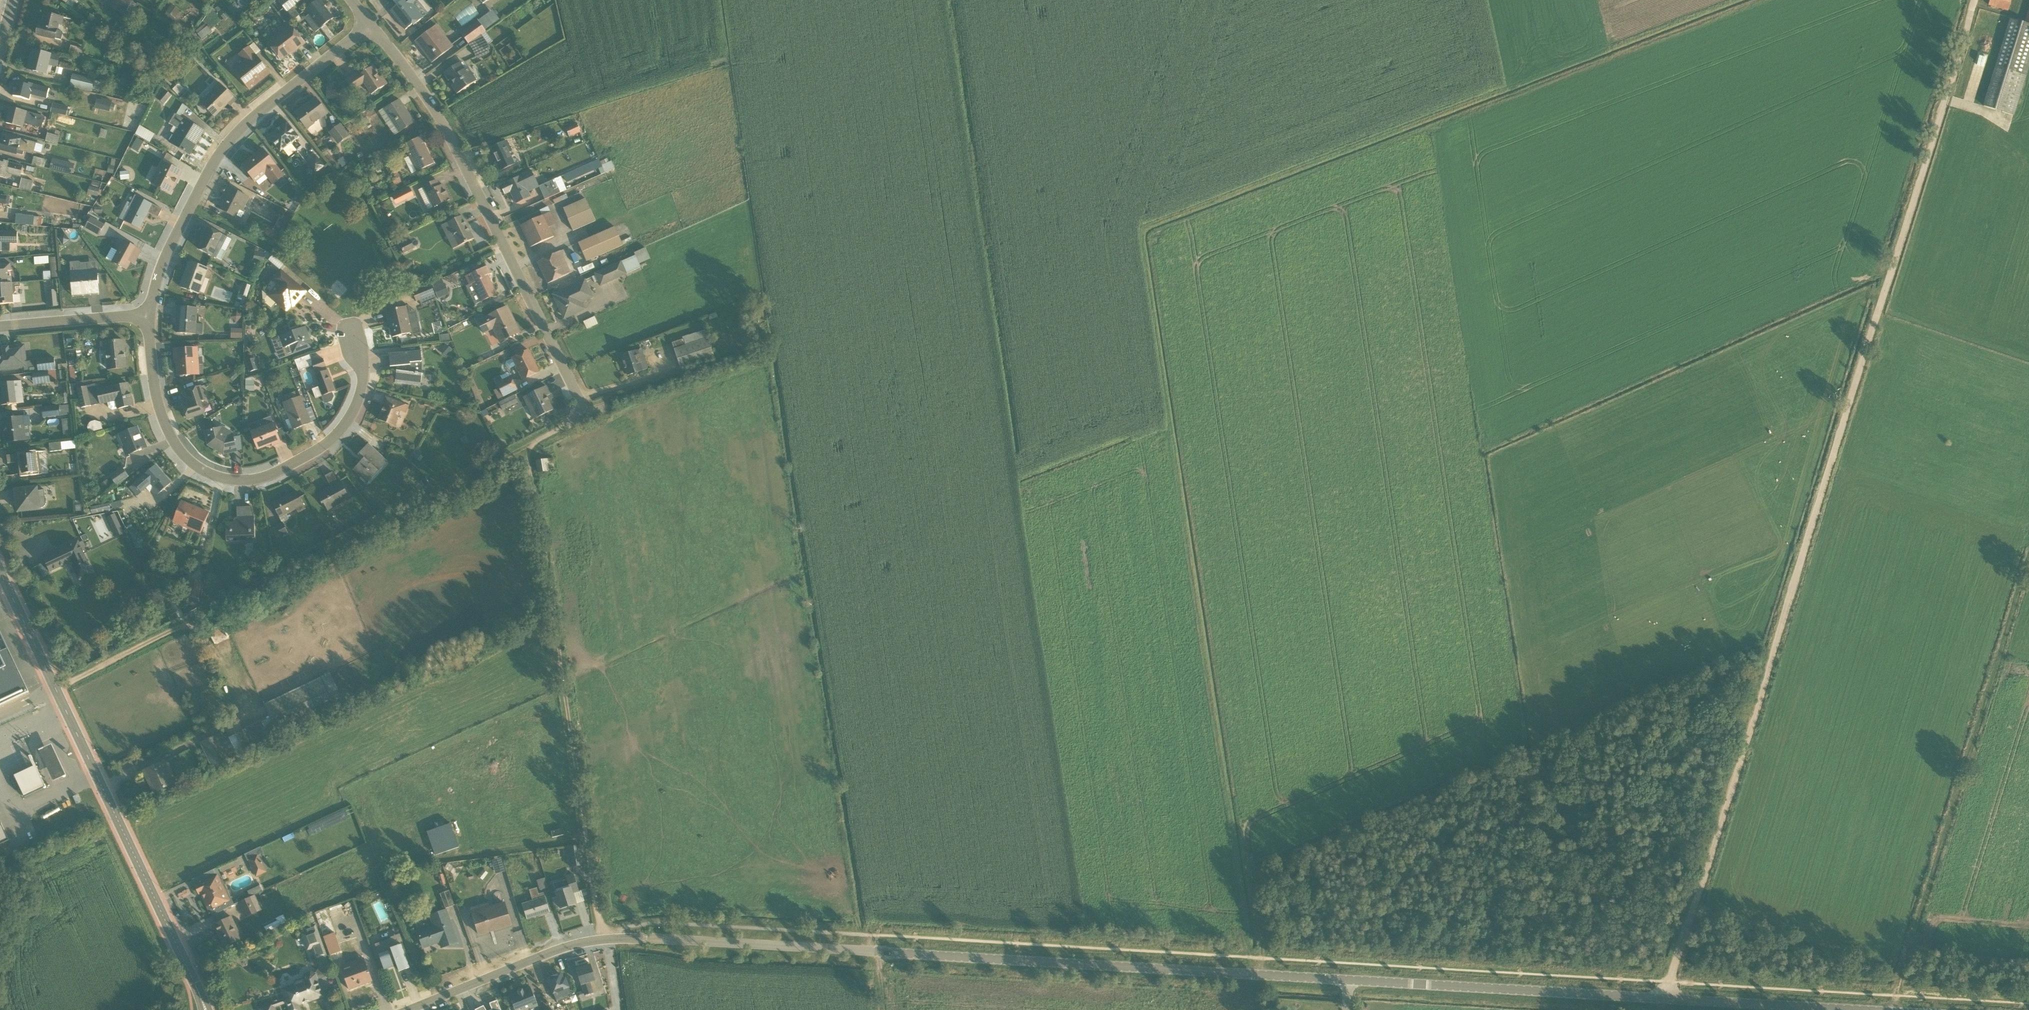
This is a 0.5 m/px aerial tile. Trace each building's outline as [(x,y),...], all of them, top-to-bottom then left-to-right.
[(103,4),(124,16),(126,11),(131,14),(137,5),(132,2),(130,0),(106,0),(103,4)] [(302,0),(282,0),(279,2),(283,9),(286,12),(293,8),(302,0)] [(304,11),(319,30),(333,19),(324,7),(325,6),(319,0),(318,0),(304,11)] [(390,11),(406,30),(421,18),(412,5),(416,2),(415,0),(404,0),(390,11)] [(1988,5),(1998,8),(2008,10),(2011,0),(1990,0),(1988,5)] [(167,13),(164,16),(172,21),(174,18),(175,18),(180,11),(170,4),(165,12),(167,13)] [(293,8),(286,12),(293,21),(299,16),(293,8)] [(277,14),(286,25),(266,41),(281,60),(303,42),(289,25),(293,21),(286,12),(283,9),(277,14)] [(2025,22),(2011,18),(1984,106),(2014,115),(2028,67),(2028,9),(2025,22)] [(60,32),(64,18),(45,14),(42,27),(39,27),(37,35),(60,41),(63,33),(60,32)] [(462,35),(469,45),(486,33),(479,23),(462,35)] [(205,24),(195,31),(201,40),(211,32),(205,24)] [(436,25),(415,42),(431,63),(453,47),(436,25)] [(114,26),(106,30),(110,37),(116,34),(116,32),(117,31),(114,26)] [(486,33),(469,45),(480,61),(497,49),(486,33)] [(83,49),(71,46),(69,54),(81,57),(83,49)] [(238,55),(243,62),(232,70),(248,91),(270,74),(249,47),(238,55)] [(106,48),(105,53),(112,56),(114,51),(106,48)] [(32,73),(46,76),(49,66),(58,68),(60,56),(50,54),(50,56),(32,52),(28,70),(33,71),(32,73)] [(460,63),(443,74),(456,95),(478,82),(469,67),(464,70),(460,63)] [(371,95),(387,84),(381,76),(379,78),(371,67),(359,75),(357,73),(345,81),(353,92),(364,85),(371,95)] [(1968,91),(1977,93),(1981,76),(1972,73),(1968,91)] [(102,81),(73,75),(70,86),(99,93),(102,81)] [(136,75),(134,82),(140,83),(142,77),(136,75)] [(13,97),(30,101),(31,96),(47,100),(50,89),(25,82),(24,85),(16,83),(13,97)] [(230,107),(236,101),(219,83),(213,89),(214,90),(198,106),(205,112),(207,110),(214,118),(227,104),(230,107)] [(178,84),(172,90),(178,95),(183,89),(178,84)] [(165,90),(157,99),(163,104),(171,96),(165,90)] [(316,98),(296,114),(308,129),(328,114),(316,98)] [(97,99),(94,108),(109,112),(110,110),(113,111),(115,105),(110,104),(111,101),(101,99),(101,100),(97,99)] [(414,123),(399,100),(382,111),(397,135),(414,123)] [(51,102),(49,111),(68,116),(69,111),(63,109),(64,106),(51,102)] [(183,103),(178,113),(184,116),(188,106),(183,103)] [(45,119),(28,114),(10,109),(7,120),(6,124),(24,129),(25,124),(42,129),(45,119)] [(196,144),(204,131),(175,115),(169,125),(176,129),(168,142),(188,153),(194,143),(196,144)] [(287,122),(268,137),(280,153),(283,151),(287,156),(295,150),(291,144),(299,138),(287,122)] [(348,136),(340,124),(329,133),(337,144),(348,136)] [(576,124),(565,129),(569,138),(580,133),(576,124)] [(101,129),(99,137),(105,139),(107,131),(101,129)] [(47,134),(45,141),(58,145),(61,133),(55,132),(54,136),(47,134)] [(0,147),(0,151),(17,155),(18,152),(33,155),(34,152),(41,154),(43,146),(3,135),(0,147)] [(425,143),(421,136),(403,146),(416,171),(433,163),(423,143),(425,143)] [(136,138),(133,143),(141,147),(143,142),(136,138)] [(507,141),(491,149),(497,162),(495,163),(499,171),(514,164),(509,153),(512,152),(507,141)] [(280,171),(263,150),(242,166),(255,183),(264,176),(273,186),(287,174),(283,169),(280,171)] [(325,167),(316,155),(306,164),(315,175),(325,167)] [(33,157),(31,165),(45,168),(47,160),(33,157)] [(51,167),(73,174),(76,164),(54,157),(51,167)] [(599,163),(598,160),(564,176),(567,183),(597,169),(600,176),(614,170),(610,161),(608,162),(606,159),(599,163)] [(6,179),(7,174),(21,177),(23,166),(0,161),(0,178),(6,179)] [(171,193),(182,172),(162,162),(151,183),(171,193)] [(545,200),(566,190),(560,177),(538,187),(531,172),(501,186),(504,194),(511,192),(513,196),(512,196),(516,204),(531,197),(528,192),(539,188),(545,200)] [(33,182),(22,179),(20,188),(31,191),(33,182)] [(418,190),(428,210),(449,199),(442,185),(439,187),(436,181),(418,190)] [(243,210),(250,197),(228,186),(223,196),(226,198),(219,210),(240,221),(245,211),(243,210)] [(157,218),(162,210),(135,196),(131,204),(128,203),(119,220),(139,230),(148,213),(157,218)] [(585,198),(563,208),(562,208),(573,231),(595,221),(585,198)] [(542,216),(521,226),(531,247),(554,236),(549,227),(556,224),(547,207),(539,210),(542,216)] [(21,214),(8,212),(7,220),(19,222),(21,214)] [(105,222),(90,214),(83,228),(98,236),(105,222)] [(283,221),(274,216),(268,228),(276,232),(283,221)] [(472,239),(461,217),(442,226),(452,248),(472,239)] [(392,237),(402,228),(396,221),(385,230),(392,237)] [(255,228),(246,223),(244,228),(253,233),(255,228)] [(614,227),(578,243),(586,262),(622,246),(614,227)] [(221,249),(227,238),(207,228),(203,236),(205,237),(199,249),(220,260),(225,251),(221,249)] [(18,231),(0,231),(0,252),(2,252),(2,244),(17,244),(18,231)] [(414,249),(407,235),(397,240),(403,254),(414,249)] [(136,261),(142,251),(123,241),(111,263),(126,271),(133,259),(136,261)] [(635,255),(593,274),(599,286),(640,267),(639,263),(654,256),(649,247),(634,254),(635,255)] [(561,251),(538,262),(548,284),(571,274),(561,251)] [(43,272),(43,280),(50,280),(50,278),(57,277),(55,258),(49,258),(50,272),(43,272)] [(208,269),(189,263),(181,288),(199,294),(208,269)] [(12,285),(11,277),(8,277),(8,271),(11,271),(10,264),(0,265),(0,286),(12,285)] [(76,265),(73,265),(70,268),(72,297),(98,295),(97,269),(80,270),(80,267),(76,265)] [(496,294),(487,276),(490,274),(486,266),(483,267),(465,276),(469,284),(465,286),(474,305),(496,294)] [(271,280),(276,284),(266,297),(287,314),(306,291),(280,269),(271,280)] [(586,280),(553,295),(563,315),(565,320),(586,310),(583,303),(594,298),(586,280)] [(247,296),(251,284),(242,281),(238,293),(247,296)] [(446,283),(435,287),(438,297),(450,294),(446,283)] [(19,284),(12,285),(0,286),(0,305),(14,304),(13,288),(20,287),(19,284)] [(430,284),(412,291),(416,302),(419,301),(421,307),(436,301),(430,284)] [(48,296),(48,307),(57,306),(56,296),(48,296)] [(178,318),(177,333),(203,335),(204,324),(197,324),(198,308),(176,306),(176,318),(178,318)] [(413,331),(407,306),(386,311),(393,337),(413,331)] [(513,319),(507,308),(481,321),(478,315),(471,319),(474,324),(477,322),(483,334),(491,330),(498,343),(517,333),(510,320),(513,319)] [(588,329),(600,324),(596,316),(585,320),(588,329)] [(236,340),(242,332),(237,327),(230,334),(236,340)] [(306,328),(271,340),(277,359),(312,346),(306,328)] [(670,343),(680,370),(715,357),(706,330),(670,343)] [(77,336),(67,335),(66,344),(76,344),(77,336)] [(126,368),(123,340),(101,343),(101,351),(104,351),(106,370),(126,368)] [(452,350),(445,344),(439,352),(446,357),(452,350)] [(26,368),(23,346),(4,348),(0,353),(0,371),(26,368)] [(198,357),(198,349),(174,350),(175,363),(176,363),(177,377),(203,375),(202,357),(198,357)] [(623,363),(628,376),(648,370),(641,349),(618,357),(621,364),(623,363)] [(539,372),(528,351),(506,362),(505,366),(506,369),(510,370),(515,367),(522,381),(539,372)] [(390,366),(397,365),(397,372),(395,385),(420,388),(422,375),(422,362),(420,352),(389,355),(390,366)] [(259,370),(254,357),(245,360),(250,373),(259,370)] [(38,372),(56,370),(54,358),(36,360),(38,372)] [(323,360),(312,364),(315,371),(325,367),(323,360)] [(38,372),(33,373),(34,385),(57,382),(56,370),(38,372)] [(335,391),(327,371),(314,376),(318,387),(311,390),(315,398),(322,396),(325,403),(334,400),(332,393),(335,391)] [(498,399),(517,390),(510,377),(502,381),(500,376),(494,379),(499,388),(493,390),(498,399)] [(254,378),(246,378),(246,392),(254,392),(254,378)] [(0,384),(1,397),(0,397),(0,402),(0,406),(24,404),(22,382),(0,384)] [(127,384),(97,390),(96,384),(76,389),(81,409),(101,405),(101,404),(107,403),(109,410),(132,405),(127,384)] [(201,402),(205,401),(201,386),(183,392),(187,403),(182,404),(187,419),(205,414),(201,402)] [(545,386),(523,398),(534,420),(553,410),(546,396),(550,394),(545,386)] [(69,404),(68,393),(61,394),(62,404),(69,404)] [(517,403),(514,396),(498,403),(502,411),(517,403)] [(409,407),(387,397),(376,420),(396,429),(403,412),(406,414),(409,407)] [(311,423),(301,398),(283,404),(288,419),(285,420),(289,431),(311,423)] [(65,405),(41,408),(42,417),(66,415),(65,405)] [(30,417),(3,420),(6,443),(25,440),(23,427),(31,426),(30,417)] [(248,426),(258,450),(271,444),(272,447),(281,443),(271,417),(248,426)] [(69,419),(61,420),(63,435),(71,434),(69,419)] [(87,425),(89,432),(102,429),(101,421),(87,425)] [(141,439),(136,428),(118,435),(126,456),(147,447),(144,438),(141,439)] [(224,428),(205,432),(207,445),(223,455),(236,452),(231,432),(224,428)] [(465,436),(459,439),(463,446),(469,443),(465,436)] [(61,443),(49,444),(50,452),(61,450),(61,443)] [(366,484),(381,468),(380,466),(385,461),(368,444),(358,455),(362,460),(352,471),(366,484)] [(414,450),(410,456),(419,462),(423,457),(420,455),(421,454),(414,450)] [(8,464),(19,463),(19,466),(10,467),(11,476),(20,475),(20,477),(41,475),(38,453),(36,454),(36,451),(18,453),(18,455),(7,456),(8,464)] [(552,459),(536,461),(538,473),(554,471),(552,459)] [(171,483),(155,465),(129,489),(136,497),(140,493),(150,484),(154,488),(150,491),(155,497),(171,483)] [(115,485),(128,477),(122,468),(110,477),(115,485)] [(327,512),(351,499),(341,480),(337,482),(332,473),(324,477),(329,486),(316,494),(321,505),(323,504),(327,512)] [(105,492),(112,487),(107,480),(100,485),(105,492)] [(14,491),(10,491),(12,503),(17,503),(17,511),(40,509),(45,507),(46,504),(44,490),(39,491),(38,487),(13,489),(14,491)] [(297,492),(272,504),(281,523),(275,526),(281,537),(288,534),(283,523),(289,520),(287,515),(297,510),(298,513),(306,509),(297,492)] [(109,503),(97,505),(99,513),(110,511),(109,503)] [(208,514),(182,503),(173,523),(200,534),(208,514)] [(225,523),(226,542),(255,541),(254,517),(251,507),(236,508),(237,518),(235,519),(233,521),(233,522),(225,523)] [(118,524),(114,516),(108,519),(111,527),(118,524)] [(326,538),(321,529),(315,532),(320,541),(326,538)] [(50,573),(70,563),(79,583),(95,576),(78,540),(42,556),(50,573)] [(202,582),(189,580),(186,596),(198,598),(202,582)] [(29,692),(0,632),(0,706),(29,692)] [(327,675),(264,705),(270,717),(228,737),(225,731),(200,743),(211,767),(237,755),(236,753),(341,704),(327,675)] [(52,741),(38,748),(53,779),(67,772),(52,741)] [(166,762),(145,772),(154,792),(175,782),(166,762)] [(35,766),(14,776),(24,797),(45,788),(35,766)] [(9,841),(0,822),(0,845),(9,841)] [(458,847),(450,824),(427,832),(435,855),(458,847)] [(269,874),(259,853),(246,859),(256,879),(269,874)] [(546,888),(538,861),(531,863),(539,890),(546,888)] [(231,900),(219,875),(195,887),(205,909),(212,906),(213,909),(231,900)] [(567,886),(555,890),(560,909),(581,902),(573,875),(565,878),(567,886)] [(522,904),(526,920),(550,913),(544,893),(538,895),(536,888),(529,890),(532,901),(522,904)] [(383,890),(369,897),(371,902),(385,895),(383,890)] [(440,893),(445,909),(454,906),(449,890),(440,893)] [(257,894),(239,903),(247,918),(264,910),(257,894)] [(471,912),(478,935),(512,925),(505,902),(471,912)] [(434,925),(416,931),(422,949),(440,943),(441,948),(457,942),(445,909),(430,914),(434,925)] [(243,938),(232,916),(214,925),(225,948),(243,938)] [(317,980),(325,977),(330,968),(326,956),(327,956),(323,946),(315,924),(303,928),(305,932),(300,934),(307,951),(311,950),(315,960),(316,960),(318,967),(315,974),(310,972),(303,974),(302,979),(294,981),(293,985),(280,989),(284,999),(272,1004),(273,1008),(287,1004),(289,1009),(300,1009),(298,1005),(309,1002),(322,997),(317,980)] [(334,933),(323,937),(329,956),(341,952),(334,933)] [(410,968),(399,936),(375,944),(385,973),(394,970),(392,966),(397,965),(399,972),(410,968)] [(357,938),(347,942),(350,951),(360,948),(357,938)] [(340,967),(348,991),(373,982),(364,958),(340,967)] [(590,966),(576,970),(585,996),(598,992),(590,966)] [(549,979),(547,979),(555,998),(562,995),(564,1000),(569,998),(568,997),(571,996),(565,979),(562,980),(560,974),(554,977),(554,975),(548,977),(549,979)] [(509,996),(514,1009),(534,1009),(533,1009),(538,1007),(530,988),(509,996)] [(497,1001),(489,1004),(491,1009),(500,1009),(497,1001)]
